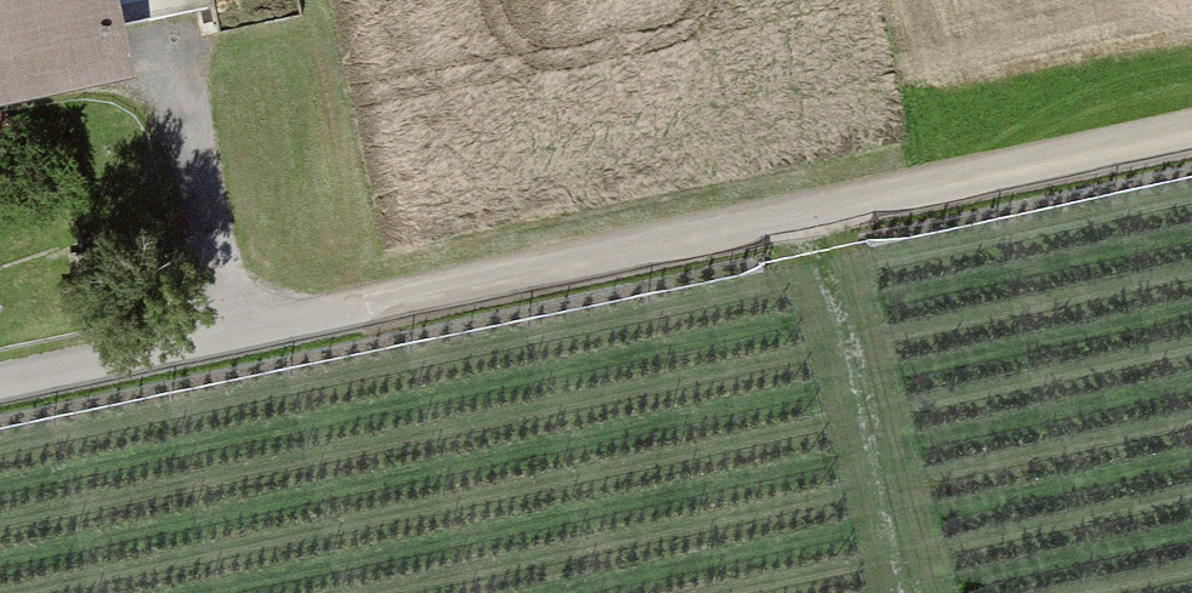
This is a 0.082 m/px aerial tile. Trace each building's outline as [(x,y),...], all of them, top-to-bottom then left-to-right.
[(124,71),(109,0),(0,0),(0,98),(124,71)] [(204,28),(199,0),(124,0),(131,41),(204,28)]
